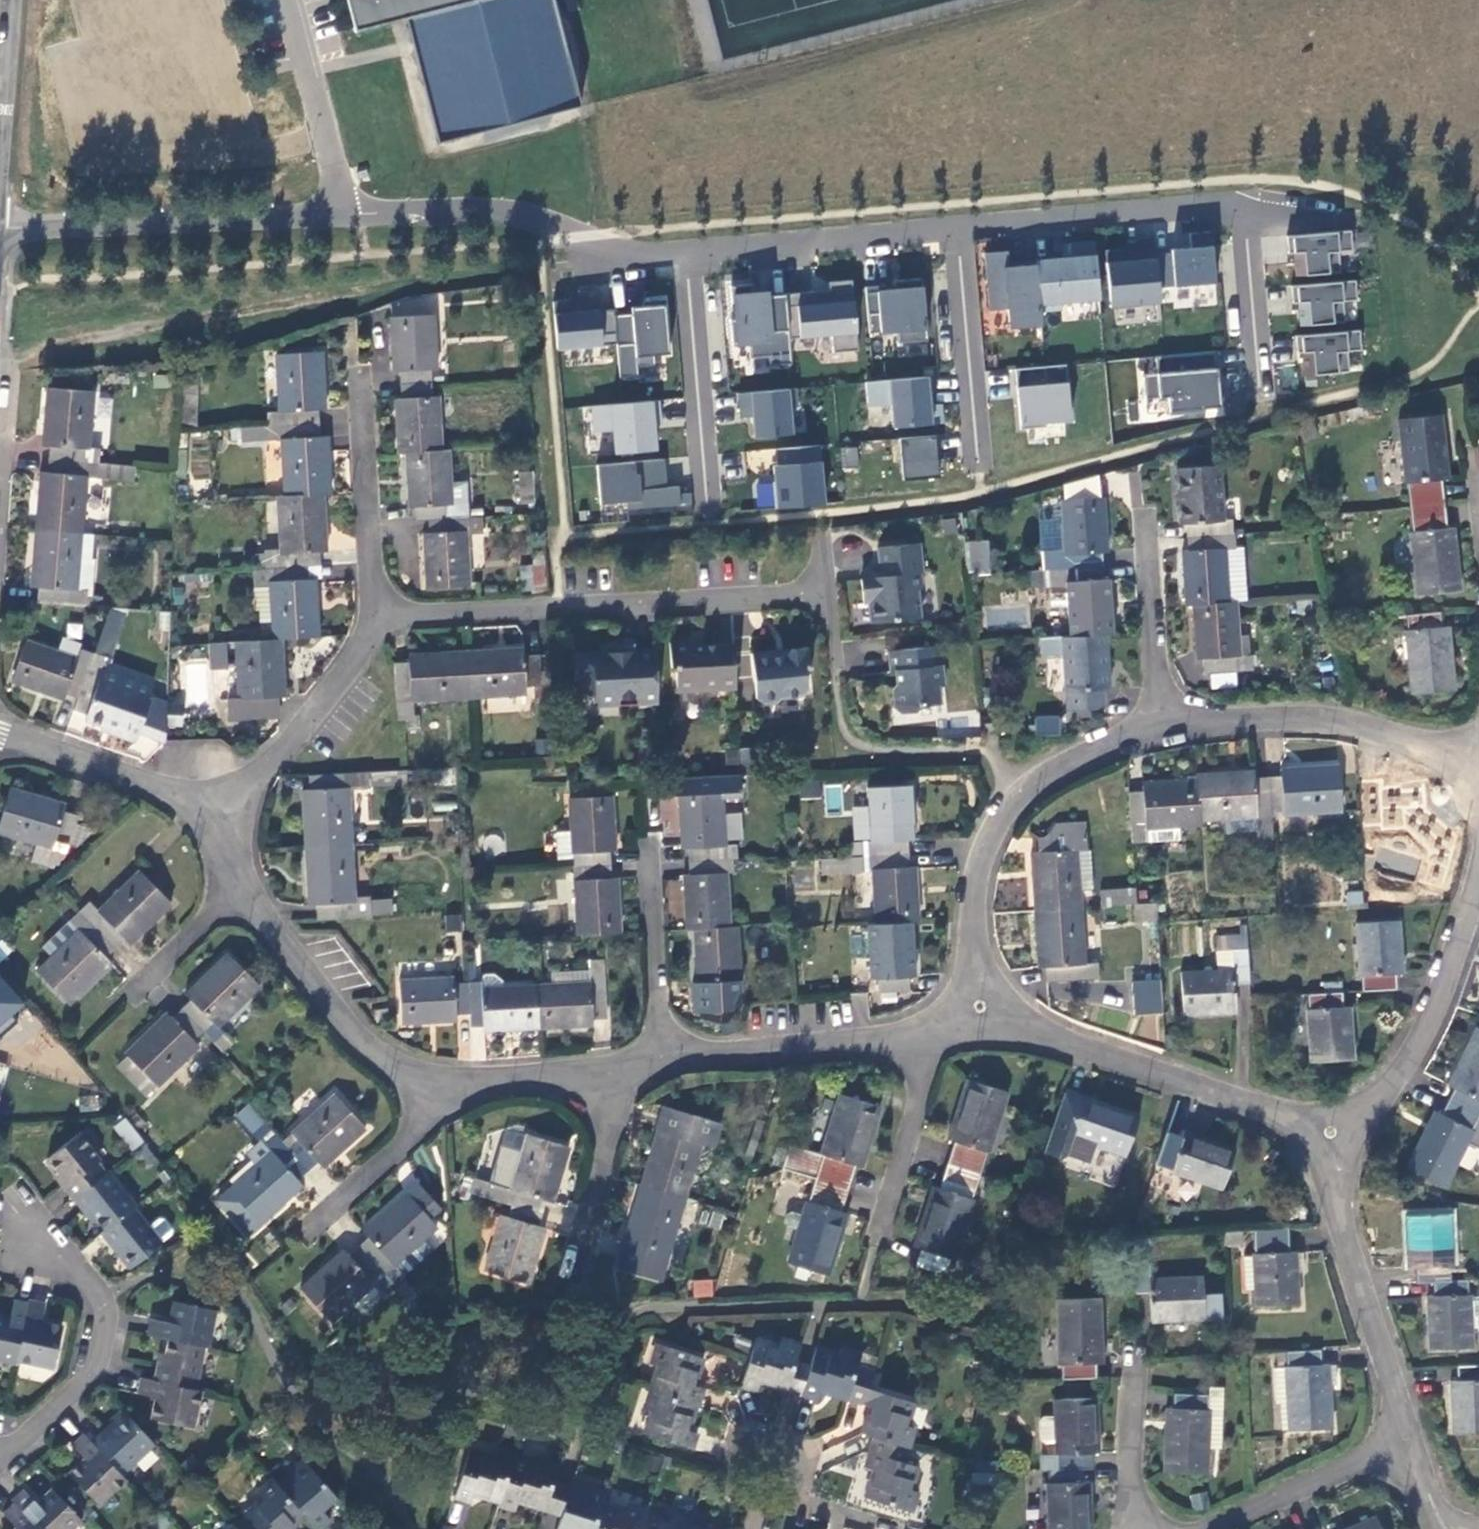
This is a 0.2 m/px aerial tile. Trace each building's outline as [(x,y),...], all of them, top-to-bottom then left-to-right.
[(350,36),(409,22),(497,0),(340,0),(350,36)] [(409,22),(439,142),(588,105),(563,0),(497,0),(409,22)] [(1358,225),(1294,231),(1296,248),(1300,248),(1303,271),(1348,267),(1346,247),(1360,245),(1358,225)] [(1163,249),(1166,283),(1222,278),(1218,227),(1196,229),(1198,243),(1178,245),(1178,248),(1163,249)] [(1077,254),(1042,257),(1047,307),(1068,305),(1067,298),(1106,294),(1101,237),(1076,240),(1077,254)] [(1163,248),(1131,251),(1130,244),(1112,246),(1117,303),(1167,298),(1166,283),(1163,249),(1163,248)] [(1042,255),(1025,257),(1025,260),(1015,261),(1014,246),(991,248),(996,306),(1014,304),(1016,323),(1048,320),(1047,307),(1042,257),(1042,255)] [(889,281),(870,283),(874,329),(901,327),(902,339),(933,337),(927,274),(898,277),(899,286),(890,287),(889,281)] [(1362,275),(1299,281),(1300,298),(1305,298),(1307,321),(1352,317),(1350,296),(1364,295),(1362,275)] [(794,335),(836,331),(838,349),(863,346),(856,276),(833,278),(835,290),(818,292),(817,288),(790,290),(794,335)] [(790,290),(770,292),(771,298),(759,299),(758,281),(735,283),(737,300),(739,300),(741,315),(735,316),(738,343),(739,343),(739,340),(754,338),(755,353),(773,352),(774,362),(796,360),(794,335),(790,290)] [(673,350),(668,296),(646,298),(647,309),(618,312),(620,341),(623,374),(642,373),(641,364),(659,362),(658,352),(673,350)] [(574,297),(556,299),(561,346),(620,341),(618,312),(617,306),(575,310),(574,297)] [(399,371),(400,384),(432,382),(432,369),(437,369),(434,312),(390,314),(393,370),(399,371)] [(1367,325),(1303,331),(1305,348),(1310,348),(1312,371),(1357,367),(1355,346),(1369,345),(1367,325)] [(1226,375),(1223,347),(1149,354),(1149,355),(1162,354),(1164,369),(1150,370),(1153,395),(1175,393),(1176,411),(1211,408),(1211,405),(1231,403),(1229,385),(1227,385),(1218,386),(1217,376),(1226,375)] [(269,425),(320,422),(320,409),(326,408),(323,349),(276,351),(279,410),(268,411),(269,425)] [(1077,416),(1072,361),(1022,365),(1027,426),(1053,423),(1053,418),(1077,416)] [(198,392),(197,369),(183,370),(184,393),(198,392)] [(936,373),(871,379),(874,403),(897,401),(899,424),(949,420),(947,401),(936,402),(935,391),(938,390),(936,373)] [(1227,385),(1226,375),(1217,376),(1218,386),(1227,385)] [(398,451),(406,450),(442,449),(440,416),(439,396),(439,393),(432,393),(432,382),(400,384),(400,395),(395,396),(398,451)] [(800,385),(742,391),(745,415),(757,414),(758,434),(797,431),(794,404),(802,404),(800,385)] [(51,447),(49,459),(98,463),(100,449),(88,448),(93,391),(47,386),(44,426),(42,445),(51,447)] [(454,394),(439,396),(440,416),(449,415),(454,410),(454,394)] [(619,451),(660,448),(657,415),(664,414),(663,398),(596,404),(598,430),(617,428),(619,451)] [(1411,531),(1418,595),(1461,591),(1454,527),(1447,528),(1442,479),(1449,478),(1441,414),(1398,420),(1405,482),(1409,483),(1415,530),(1411,531)] [(321,435),(320,422),(269,425),(269,437),(281,437),(284,494),(323,493),(330,493),(327,435),(321,435)] [(269,437),(269,425),(240,427),(241,453),(261,452),(269,437)] [(941,432),(905,435),(909,477),(945,474),(941,432)] [(823,443),(781,447),(783,462),(778,463),(781,506),(829,501),(823,443)] [(843,467),(858,466),(856,446),(841,448),(843,467)] [(186,448),(176,448),(175,468),(175,477),(185,478),(186,448)] [(416,505),(417,519),(428,518),(449,517),(447,503),(453,504),(449,448),(442,449),(406,450),(409,505),(416,505)] [(668,457),(601,463),(604,502),(631,499),(632,507),(684,502),(683,484),(670,485),(668,457)] [(37,504),(35,528),(81,531),(86,475),(131,479),(133,465),(98,463),(49,459),(48,472),(40,471),(37,504)] [(1187,537),(1234,534),(1233,520),(1224,520),(1220,466),(1175,469),(1179,523),(1186,523),(1187,537)] [(535,503),(533,470),(520,471),(522,503),(535,503)] [(187,486),(178,485),(177,500),(186,500),(187,486)] [(326,550),(323,493),(284,494),(276,495),(280,547),(264,548),(266,566),(309,564),(321,563),(321,550),(326,550)] [(1070,568),(1102,566),(1101,553),(1108,552),(1104,498),(1060,500),(1063,553),(1042,555),(1042,570),(1070,568)] [(480,532),(479,515),(461,516),(462,529),(467,529),(467,534),(480,532)] [(449,517),(428,518),(429,531),(423,531),(427,586),(470,584),(467,534),(467,529),(462,529),(461,516),(449,517)] [(81,531),(35,528),(32,561),(30,586),(39,587),(38,602),(88,605),(88,595),(88,590),(77,590),(81,531)] [(92,532),(81,531),(77,590),(88,590),(88,595),(91,596),(94,558),(91,557),(92,532)] [(1236,602),(1246,601),(1243,547),(1235,547),(1234,534),(1187,537),(1188,550),(1182,551),(1186,605),(1194,605),(1236,602)] [(966,542),(970,575),(992,573),(988,540),(966,542)] [(880,568),(875,575),(862,576),(864,600),(870,600),(872,622),(921,615),(919,593),(921,585),(921,572),(924,571),(921,542),(879,546),(880,568)] [(546,587),(544,562),(520,564),(521,589),(546,587)] [(322,576),(321,563),(309,564),(310,577),(316,576),(322,576)] [(310,577),(309,564),(266,566),(253,566),(254,587),(269,586),(272,626),(272,638),(282,638),(320,636),(316,576),(310,577)] [(1103,578),(1102,566),(1070,568),(1042,570),(1043,586),(1066,585),(1068,635),(1106,633),(1113,632),(1110,578),(1103,578)] [(880,568),(861,569),(862,576),(875,575),(880,568)] [(485,593),(499,592),(499,582),(483,584),(485,593)] [(184,604),(184,585),(174,585),(174,605),(184,604)] [(260,627),(272,626),(269,586),(254,587),(251,587),(252,609),(258,609),(260,627)] [(88,595),(88,605),(100,605),(101,596),(91,596),(88,595)] [(1241,655),(1236,602),(1194,605),(1198,657),(1203,658),(1204,674),(1213,673),(1233,672),(1252,671),(1251,654),(1241,655)] [(1440,612),(1408,615),(1408,630),(1405,630),(1412,693),(1454,691),(1449,627),(1441,627),(1440,612)] [(78,699),(75,711),(86,715),(84,723),(104,730),(136,740),(139,731),(162,739),(164,739),(164,722),(165,703),(165,702),(149,696),(101,680),(107,663),(123,619),(108,613),(94,652),(78,699)] [(66,622),(65,638),(81,640),(82,623),(66,622)] [(1110,687),(1106,633),(1068,635),(1041,638),(1042,655),(1064,654),(1068,709),(1098,707),(1105,703),(1104,687),(1110,687)] [(229,722),(279,719),(278,696),(285,696),(282,638),(272,638),(235,640),(236,658),(226,659),(225,641),(209,642),(210,669),(236,667),(238,699),(228,699),(229,722)] [(66,694),(78,699),(94,652),(82,648),(78,658),(27,639),(12,681),(64,699),(66,694)] [(660,695),(658,648),(638,649),(637,639),(620,640),(620,647),(606,648),(606,658),(581,660),(582,685),(597,685),(598,697),(622,697),(622,703),(642,701),(641,696),(660,695)] [(738,686),(736,643),(706,644),(695,645),(695,640),(674,641),(674,664),(678,671),(680,690),(738,686)] [(940,644),(889,649),(891,672),(897,672),(898,683),(893,687),(895,707),(900,712),(915,710),(922,702),(941,701),(939,685),(944,684),(940,644)] [(526,647),(468,650),(471,697),(528,693),(528,685),(540,684),(539,653),(526,653),(526,647)] [(776,650),(754,652),(758,698),(767,705),(778,705),(784,698),(809,696),(807,674),(812,669),(811,648),(790,649),(787,656),(776,655),(776,650)] [(409,660),(395,660),(398,719),(413,718),(412,700),(471,697),(468,650),(409,653),(409,660)] [(107,663),(101,680),(149,696),(155,679),(107,663)] [(1213,673),(1214,688),(1234,687),(1233,672),(1213,673)] [(180,703),(165,703),(164,722),(179,723),(180,703)] [(1061,716),(1036,715),(1036,733),(1061,733),(1061,716)] [(536,736),(537,753),(557,752),(556,735),(536,736)] [(725,749),(725,763),(748,763),(748,750),(725,749)] [(1281,775),(1269,776),(1271,815),(1342,813),(1340,763),(1280,767),(1281,775)] [(1255,768),(1197,772),(1197,780),(1200,819),(1256,817),(1258,838),(1272,837),(1271,815),(1269,776),(1256,776),(1255,768)] [(303,788),(306,846),(353,843),(350,787),(397,784),(396,770),(310,775),(311,787),(303,788)] [(689,849),(690,860),(739,858),(738,846),(727,846),(724,795),(743,794),(742,772),(667,775),(667,793),(680,793),(683,848),(689,849)] [(1187,773),(1188,781),(1197,780),(1197,772),(1187,773)] [(812,792),(812,780),(802,780),(803,792),(812,792)] [(1179,826),(1200,824),(1200,819),(1197,780),(1188,781),(1142,784),(1143,790),(1128,790),(1131,842),(1178,838),(1179,826)] [(862,857),(910,855),(909,840),(914,840),(911,784),(867,786),(871,842),(861,843),(862,857)] [(36,842),(53,847),(57,839),(70,844),(76,846),(95,827),(76,822),(78,814),(65,809),(66,802),(10,786),(0,818),(0,831),(36,842)] [(573,866),(613,864),(613,851),(617,851),(613,794),(607,794),(607,786),(577,787),(578,796),(569,797),(571,831),(557,831),(559,861),(572,860),(573,866)] [(1376,800),(1361,799),(1364,833),(1379,833),(1380,836),(1432,833),(1429,790),(1376,793),(1376,800)] [(1031,851),(1035,912),(1081,910),(1080,888),(1077,849),(1087,849),(1086,823),(1056,824),(1049,834),(1037,835),(1037,850),(1031,851)] [(53,847),(36,842),(31,860),(53,866),(66,855),(70,844),(57,839),(53,847)] [(317,904),(318,918),(390,913),(389,898),(371,899),(371,895),(356,895),(353,843),(306,846),(309,904),(317,904)] [(1090,848),(1087,849),(1077,849),(1080,888),(1092,887),(1090,848)] [(911,866),(910,855),(862,857),(863,870),(874,869),(876,924),(911,921),(920,922),(917,866),(911,866)] [(685,874),(688,929),(694,928),(732,926),(728,872),(765,870),(764,857),(739,858),(690,860),(691,873),(685,874)] [(850,874),(849,858),(819,860),(820,876),(850,874)] [(614,877),(613,864),(573,866),(577,934),(622,932),(618,877),(614,877)] [(89,901),(80,910),(117,947),(126,939),(130,943),(172,902),(140,869),(99,911),(89,901)] [(1100,908),(1131,906),(1135,905),(1134,889),(1099,890),(1100,908)] [(1132,922),(1158,921),(1156,903),(1135,905),(1131,906),(1132,922)] [(117,947),(80,910),(70,919),(71,921),(79,930),(52,956),(38,971),(67,1003),(111,962),(107,957),(117,947)] [(1081,910),(1035,912),(1038,967),(1046,967),(1047,980),(1095,977),(1096,963),(1084,963),(1081,910)] [(444,915),(445,931),(462,930),(461,915),(444,915)] [(79,930),(71,921),(44,947),(52,956),(79,930)] [(911,921),(876,924),(869,924),(872,978),(877,977),(878,992),(911,991),(910,977),(915,976),(911,921)] [(1399,921),(1355,924),(1358,977),(1361,976),(1363,990),(1395,989),(1394,974),(1402,974),(1399,921)] [(732,926),(694,928),(698,982),(692,982),(694,1012),(730,1009),(738,991),(742,992),(738,926),(732,926)] [(1250,981),(1248,934),(1217,935),(1219,969),(1182,972),(1184,1014),(1237,1012),(1236,982),(1250,981)] [(0,939),(0,962),(12,948),(0,939)] [(190,998),(181,1007),(203,1031),(209,1025),(213,1021),(217,1026),(259,985),(228,952),(185,993),(190,998)] [(539,984),(542,1028),(594,1024),(594,1018),(607,1017),(603,958),(588,959),(589,971),(590,980),(551,983),(539,984)] [(590,980),(589,971),(550,972),(551,983),(590,980)] [(486,1031),(542,1028),(539,984),(503,986),(503,979),(495,973),(486,974),(483,980),(469,980),(471,1013),(471,1026),(485,1026),(486,1031)] [(0,975),(0,1014),(9,1021),(0,1034),(0,1038),(8,1044),(19,1029),(30,1037),(42,1022),(0,975)] [(458,1014),(471,1013),(469,980),(456,981),(456,975),(399,979),(402,1021),(458,1019),(458,1014)] [(1134,1014),(1163,1013),(1162,978),(1133,979),(1134,1014)] [(1341,991),(1308,994),(1309,1008),(1306,1009),(1310,1060),(1353,1059),(1350,1006),(1342,1006),(1341,991)] [(203,1031),(181,1007),(172,1016),(167,1011),(124,1053),(125,1055),(116,1066),(145,1097),(198,1044),(194,1039),(203,1031)] [(389,1018),(388,1008),(378,1009),(379,1019),(389,1018)] [(0,1014),(0,1034),(9,1021),(0,1014)] [(209,1025),(203,1031),(211,1039),(218,1034),(209,1025)] [(1477,1027),(1447,1085),(1452,1088),(1440,1113),(1434,1110),(1406,1166),(1444,1188),(1468,1143),(1478,1148),(1478,1115),(1478,1114),(1478,1112),(1478,1028),(1477,1027)] [(215,1043),(225,1054),(231,1047),(221,1037),(215,1043)] [(989,1153),(1008,1093),(967,1078),(947,1139),(954,1142),(940,1187),(934,1185),(913,1246),(921,1250),(916,1265),(946,1274),(951,1259),(955,1260),(975,1199),(972,1198),(987,1152),(989,1153)] [(1126,1154),(1140,1114),(1079,1092),(1076,1101),(1063,1096),(1045,1152),(1062,1157),(1068,1154),(1091,1162),(1097,1144),(1126,1154)] [(286,1145),(308,1170),(318,1162),(322,1166),(365,1127),(334,1093),(292,1131),(296,1136),(286,1145)] [(882,1107),(839,1094),(820,1155),(791,1144),(783,1168),(816,1179),(809,1202),(806,1201),(787,1260),(829,1275),(848,1214),(841,1211),(856,1165),(863,1167),(882,1107)] [(269,1127),(248,1103),(237,1113),(258,1137),(269,1127)] [(664,1106),(642,1184),(686,1197),(702,1144),(713,1147),(721,1122),(664,1106)] [(297,1180),(308,1170),(286,1145),(269,1127),(258,1137),(261,1140),(271,1151),(256,1164),(217,1200),(247,1234),(302,1185),(297,1180)] [(1223,1187),(1236,1148),(1184,1129),(1181,1137),(1167,1131),(1156,1164),(1170,1168),(1170,1170),(1223,1187)] [(63,1186),(71,1198),(73,1197),(106,1171),(98,1159),(100,1158),(80,1132),(48,1156),(59,1171),(67,1182),(63,1186)] [(509,1187),(526,1133),(518,1132),(509,1158),(500,1156),(492,1183),(509,1187)] [(471,1192),(494,1199),(513,1205),(542,1214),(546,1200),(551,1201),(568,1146),(526,1133),(509,1187),(492,1183),(474,1177),(471,1192)] [(271,1151),(261,1140),(247,1153),(256,1164),(271,1151)] [(160,1163),(143,1141),(132,1150),(159,1185),(171,1175),(160,1163)] [(106,1171),(73,1197),(83,1209),(88,1206),(96,1216),(105,1226),(133,1204),(136,1202),(109,1168),(106,1171)] [(53,1176),(63,1186),(67,1182),(59,1171),(53,1176)] [(469,1199),(471,1192),(474,1177),(464,1175),(460,1197),(469,1199)] [(367,1235),(357,1245),(390,1282),(404,1302),(418,1289),(404,1274),(432,1248),(424,1238),(437,1226),(432,1219),(441,1210),(415,1182),(363,1230),(367,1235)] [(686,1197),(642,1184),(617,1267),(662,1280),(686,1197)] [(105,1226),(99,1230),(112,1246),(117,1242),(134,1264),(163,1240),(163,1239),(149,1223),(133,1204),(105,1226)] [(539,1224),(542,1214),(513,1205),(509,1216),(502,1214),(484,1270),(527,1283),(545,1227),(539,1224)] [(88,1206),(83,1209),(91,1220),(96,1216),(88,1206)] [(1450,1213),(1407,1214),(1409,1268),(1415,1268),(1417,1282),(1433,1282),(1434,1295),(1427,1295),(1430,1348),(1473,1347),(1471,1331),(1469,1297),(1469,1294),(1467,1295),(1467,1280),(1450,1281),(1449,1266),(1453,1265),(1450,1213)] [(165,1216),(158,1216),(149,1223),(163,1239),(172,1232),(173,1225),(165,1216)] [(1252,1254),(1253,1260),(1254,1290),(1255,1307),(1297,1305),(1297,1272),(1296,1252),(1288,1252),(1287,1227),(1255,1228),(1255,1253),(1252,1254)] [(1242,1230),(1224,1230),(1224,1246),(1242,1245),(1242,1230)] [(112,1246),(128,1269),(134,1264),(117,1242),(112,1246)] [(390,1282),(357,1245),(349,1253),(344,1248),(301,1286),(331,1321),(375,1283),(381,1291),(390,1282)] [(1304,1252),(1296,1252),(1297,1272),(1304,1272),(1304,1252)] [(1134,1258),(1135,1291),(1149,1293),(1150,1323),(1222,1320),(1220,1294),(1203,1294),(1202,1276),(1150,1279),(1149,1258),(1134,1258)] [(1254,1290),(1253,1260),(1242,1258),(1243,1291),(1254,1290)] [(708,1280),(695,1282),(697,1291),(708,1290),(708,1280)] [(46,1300),(30,1295),(28,1300),(16,1360),(53,1369),(62,1324),(42,1319),(46,1300)] [(1469,1297),(1471,1331),(1478,1330),(1478,1296),(1469,1297)] [(28,1300),(13,1297),(9,1315),(0,1313),(0,1361),(15,1365),(16,1360),(28,1300)] [(1100,1298),(1056,1299),(1057,1365),(1061,1364),(1062,1378),(1095,1378),(1095,1363),(1102,1362),(1100,1298)] [(151,1317),(147,1334),(167,1338),(205,1346),(209,1347),(216,1310),(173,1300),(168,1322),(151,1317)] [(471,1306),(472,1318),(488,1314),(487,1305),(471,1306)] [(761,1380),(787,1390),(801,1345),(781,1337),(779,1344),(758,1337),(755,1344),(737,1337),(733,1352),(751,1357),(741,1385),(757,1392),(761,1380)] [(205,1346),(167,1338),(165,1344),(165,1351),(160,1350),(153,1379),(196,1388),(205,1346)] [(697,1402),(697,1403),(704,1386),(696,1384),(703,1357),(658,1342),(651,1362),(657,1364),(650,1388),(697,1402)] [(821,1390),(847,1399),(859,1364),(875,1369),(879,1357),(841,1345),(838,1353),(816,1346),(801,1395),(818,1400),(821,1390)] [(1331,1429),(1328,1384),(1326,1366),(1326,1364),(1321,1364),(1319,1349),(1287,1352),(1288,1365),(1285,1366),(1288,1402),(1290,1430),(1331,1429)] [(1275,1403),(1277,1403),(1288,1402),(1285,1366),(1288,1365),(1287,1352),(1276,1352),(1276,1368),(1273,1368),(1275,1403)] [(870,1407),(863,1433),(873,1436),(907,1446),(913,1428),(907,1426),(915,1402),(869,1388),(875,1369),(859,1364),(847,1399),(870,1407)] [(1457,1366),(1458,1380),(1449,1380),(1453,1434),(1478,1433),(1478,1365),(1457,1366)] [(153,1379),(141,1376),(137,1392),(153,1395),(149,1417),(194,1427),(202,1390),(196,1388),(153,1379)] [(1062,1386),(1062,1399),(1053,1397),(1055,1454),(1038,1455),(1038,1469),(1048,1469),(1049,1483),(1047,1483),(1049,1528),(1090,1528),(1089,1482),(1082,1482),(1082,1467),(1092,1467),(1092,1453),(1097,1452),(1097,1397),(1086,1397),(1086,1385),(1062,1386)] [(697,1402),(650,1388),(644,1408),(651,1410),(644,1433),(691,1447),(697,1431),(689,1427),(697,1402)] [(1207,1388),(1207,1395),(1207,1409),(1208,1409),(1212,1410),(1222,1412),(1222,1388),(1207,1388)] [(1206,1474),(1208,1446),(1208,1409),(1207,1409),(1207,1395),(1174,1393),(1174,1407),(1166,1407),(1164,1472),(1206,1474)] [(1279,1431),(1290,1430),(1288,1402),(1277,1403),(1279,1431)] [(1208,1409),(1208,1446),(1219,1448),(1222,1412),(1212,1410),(1208,1409)] [(129,1416),(123,1411),(103,1431),(108,1436),(129,1416)] [(108,1436),(103,1431),(91,1441),(122,1475),(155,1444),(129,1416),(108,1436)] [(91,1441),(82,1433),(71,1443),(83,1458),(69,1471),(99,1504),(126,1479),(122,1475),(91,1441)] [(906,1461),(909,1447),(907,1446),(873,1436),(864,1466),(874,1469),(866,1497),(912,1512),(919,1490),(910,1488),(918,1465),(906,1461)] [(499,1501),(513,1455),(514,1453),(496,1449),(494,1455),(468,1449),(454,1496),(469,1501),(473,1493),(499,1501)] [(518,1500),(544,1508),(560,1462),(540,1455),(537,1464),(513,1455),(499,1501),(499,1504),(515,1509),(518,1500)] [(323,1510),(337,1497),(323,1483),(304,1457),(275,1482),(305,1515),(317,1528),(331,1518),(323,1510)] [(604,1500),(607,1490),(574,1478),(557,1528),(595,1528),(604,1500)] [(305,1515),(275,1482),(273,1479),(258,1492),(263,1497),(244,1514),(253,1524),(247,1528),(288,1528),(305,1515)] [(11,1498),(14,1502),(40,1528),(73,1528),(81,1521),(51,1487),(35,1500),(23,1486),(11,1498)] [(1205,1492),(1191,1496),(1192,1505),(1207,1502),(1205,1492)] [(647,1512),(649,1506),(629,1500),(627,1508),(604,1500),(595,1528),(641,1528),(647,1512)] [(14,1502),(3,1512),(15,1525),(11,1528),(40,1528),(14,1502)] [(692,1518),(673,1512),(671,1518),(647,1512),(641,1528),(689,1528),(691,1523),(692,1518)] [(1375,1516),(1347,1528),(1381,1528),(1375,1516)] [(728,1523),(713,1518),(710,1528),(691,1523),(689,1528),(726,1528),(728,1523)]
